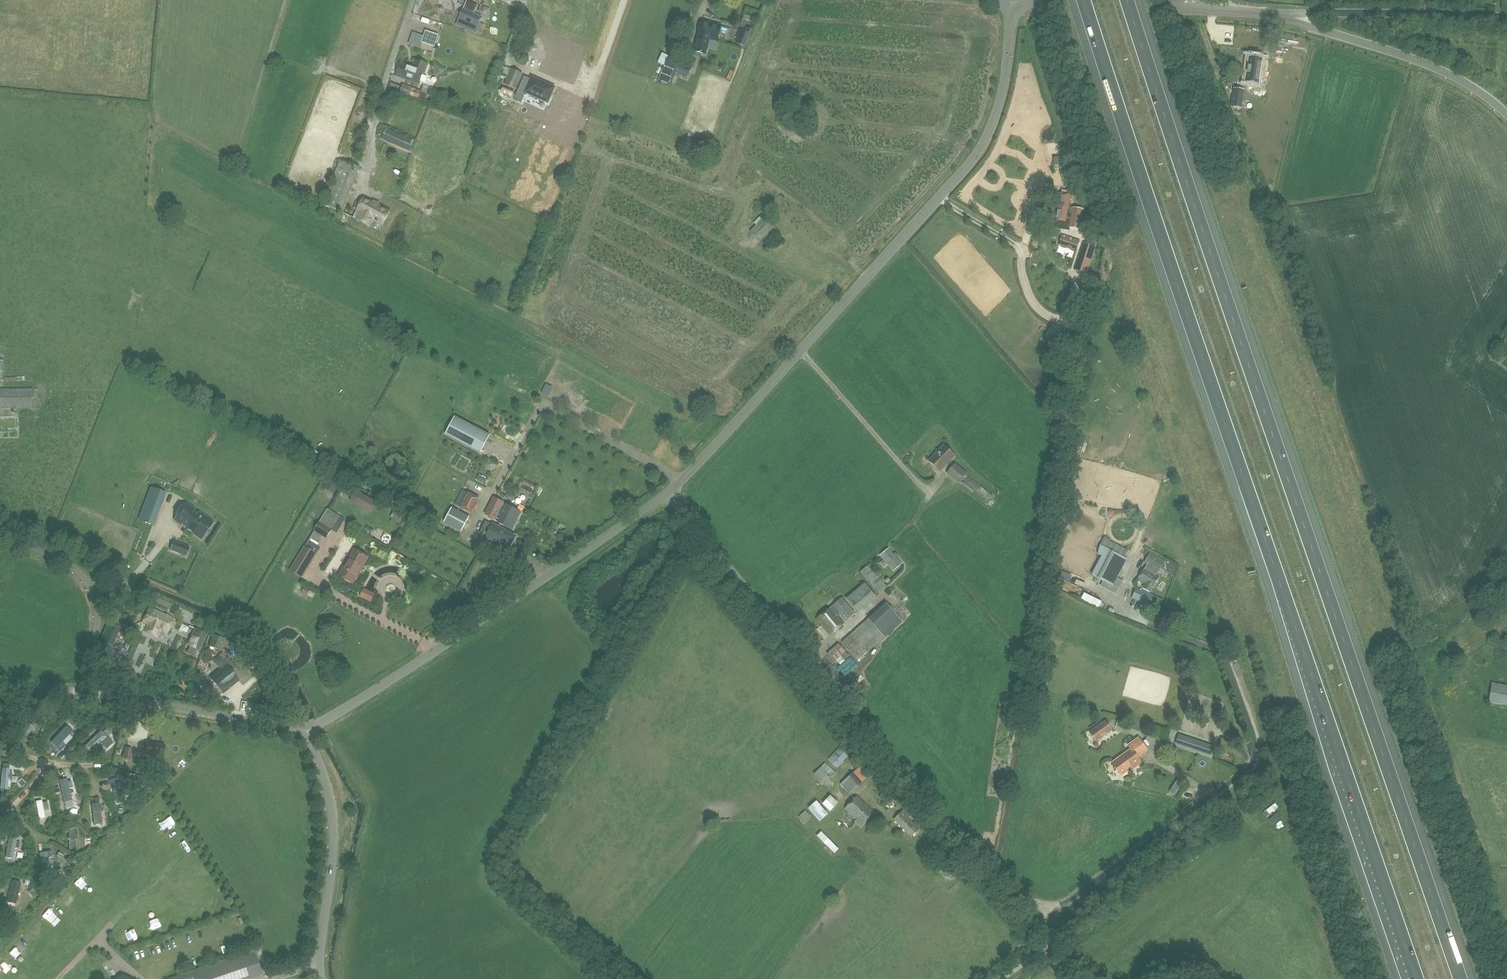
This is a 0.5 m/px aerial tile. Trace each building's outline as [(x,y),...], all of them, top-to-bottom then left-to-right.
[(475,33),(482,17),(474,14),(478,3),(472,0),(467,0),(463,9),(456,25),(475,33)] [(705,55),(710,39),(717,41),(722,24),(702,19),(693,51),(705,55)] [(753,29),(748,27),(746,32),(741,30),(736,41),(746,45),(751,33),(753,29)] [(438,35),(425,31),(421,43),(434,47),(438,35)] [(668,83),(678,60),(669,56),(659,79),(668,83)] [(675,73),(686,78),(692,65),(688,63),(690,59),(685,57),(683,61),(680,60),(675,73)] [(1246,73),(1247,73),(1246,79),(1257,80),(1258,75),(1259,75),(1262,59),(1249,57),(1246,73)] [(408,65),(400,62),(396,75),(419,83),(422,73),(425,74),(428,64),(415,59),(412,67),(408,66),(408,65)] [(516,89),(522,74),(510,69),(503,84),(516,89)] [(527,88),(520,85),(514,98),(521,101),(525,93),(548,102),(555,87),(532,77),(531,79),(527,88)] [(1258,81),(1257,95),(1266,95),(1266,82),(1258,81)] [(427,93),(402,84),(399,92),(424,102),(427,93)] [(514,92),(503,87),(501,91),(512,96),(514,92)] [(1244,90),(1233,89),(1230,107),(1241,108),(1244,90)] [(414,140),(386,128),(381,139),(409,151),(414,140)] [(1067,157),(1053,158),(1054,165),(1068,164),(1067,157)] [(343,213),(359,167),(339,160),(323,206),(343,213)] [(1070,207),(1072,195),(1058,193),(1053,219),(1067,222),(1068,217),(1070,218),(1069,227),(1081,228),(1084,209),(1070,207)] [(389,210),(363,197),(357,210),(361,212),(357,219),(370,226),(373,219),(382,224),(389,210)] [(760,241),(775,225),(765,215),(761,219),(758,217),(752,223),(756,225),(750,232),(760,241)] [(1058,244),(1076,250),(1079,240),(1062,234),(1058,244)] [(1074,269),(1087,273),(1095,247),(1083,243),(1074,269)] [(33,408),(32,388),(0,388),(0,409),(33,408)] [(456,418),(446,435),(481,454),(491,437),(456,418)] [(940,471),(946,465),(951,468),(946,474),(958,484),(960,481),(988,504),(994,496),(966,474),(967,473),(955,463),(954,464),(950,461),(955,456),(943,445),(929,461),(940,471)] [(531,461),(535,457),(528,450),(524,455),(531,461)] [(494,469),(499,459),(492,456),(487,465),(494,469)] [(534,479),(544,466),(533,458),(523,471),(534,479)] [(557,484),(553,474),(522,488),(527,498),(557,484)] [(139,520),(152,525),(164,493),(151,488),(139,520)] [(372,511),(378,500),(357,488),(351,499),(372,511)] [(462,490),(454,504),(471,513),(479,499),(462,490)] [(507,505),(502,503),(503,501),(495,496),(485,514),(499,521),(498,522),(511,529),(521,510),(508,503),(507,505)] [(212,523),(186,504),(184,508),(183,508),(177,516),(175,519),(181,524),(180,525),(184,528),(185,527),(187,528),(188,527),(194,531),(193,532),(201,538),(201,537),(211,523),(212,523)] [(340,528),(348,515),(329,504),(321,518),(340,528)] [(452,508),(444,523),(461,532),(470,518),(452,508)] [(486,539),(495,544),(494,545),(495,546),(496,544),(509,551),(516,537),(486,521),(483,527),(490,531),(486,539)] [(314,531),(326,539),(332,530),(320,522),(314,531)] [(193,540),(176,534),(173,540),(190,547),(193,540)] [(1092,574),(1113,585),(1119,589),(1123,581),(1117,578),(1127,559),(1124,557),(1127,551),(1104,538),(1101,545),(1100,544),(1097,554),(1101,555),(1092,574)] [(170,550),(178,553),(182,544),(173,541),(170,550)] [(302,578),(317,554),(315,552),(319,546),(310,541),(307,547),(305,546),(289,571),(302,578)] [(338,575),(352,583),(368,557),(354,547),(338,575)] [(880,555),(893,571),(902,563),(897,557),(899,556),(896,552),(894,554),(889,547),(880,555)] [(172,562),(176,555),(165,549),(161,556),(172,562)] [(1142,563),(1148,552),(1142,550),(1137,560),(1142,563)] [(1159,577),(1155,574),(1156,574),(1164,561),(1150,552),(1144,563),(1147,565),(1145,569),(1144,568),(1137,579),(1145,584),(1143,587),(1151,592),(1159,577)] [(397,554),(394,559),(401,563),(404,558),(397,554)] [(189,555),(185,572),(191,573),(195,557),(189,555)] [(167,570),(169,564),(162,561),(160,567),(167,570)] [(860,572),(873,588),(874,587),(878,592),(886,586),(882,580),(870,565),(860,572)] [(858,612),(876,597),(864,583),(846,598),(858,612)] [(1486,600),(1496,603),(1500,591),(1506,593),(1506,589),(1492,584),(1486,600)] [(1133,598),(1149,606),(1153,595),(1137,588),(1133,598)] [(360,596),(372,602),(375,594),(364,589),(360,596)] [(1099,608),(1102,602),(1084,593),(1081,599),(1099,608)] [(844,623),(837,615),(840,613),(846,621),(856,613),(842,597),(832,605),(833,605),(829,608),(830,609),(817,619),(829,635),(844,623)] [(868,619),(885,638),(903,622),(886,602),(868,619)] [(1112,609),(1123,615),(1127,607),(1115,602),(1112,609)] [(167,629),(172,619),(148,607),(141,621),(146,624),(142,631),(154,637),(157,630),(165,633),(168,634),(169,630),(167,629)] [(885,638),(868,619),(842,642),(858,661),(885,638)] [(109,623),(103,640),(114,644),(120,627),(109,623)] [(199,651),(207,634),(195,628),(187,645),(199,651)] [(212,634),(208,646),(219,650),(223,638),(212,634)] [(238,656),(248,667),(251,671),(256,666),(253,663),(252,664),(243,652),(238,656)] [(228,659),(224,662),(220,658),(215,662),(221,669),(211,678),(223,693),(238,680),(230,670),(234,667),(228,659)] [(185,668),(182,675),(187,678),(190,670),(185,668)] [(1492,683),(1488,703),(1506,706),(1506,686),(1492,683)] [(1096,742),(1112,730),(1105,720),(1089,733),(1096,742)] [(27,727),(22,738),(28,741),(34,730),(27,727)] [(1156,727),(1154,735),(1165,738),(1168,731),(1156,727)] [(1213,745),(1179,733),(1176,743),(1210,754),(1213,745)] [(1127,745),(1131,750),(1113,763),(1121,775),(1133,766),(1135,768),(1142,763),(1138,758),(1148,751),(1139,737),(1127,745)] [(146,742),(145,751),(138,750),(137,756),(155,758),(156,755),(163,756),(165,745),(146,742)] [(833,755),(843,761),(850,748),(840,742),(833,755)] [(130,759),(132,748),(124,747),(123,758),(130,759)] [(828,773),(830,775),(832,776),(833,776),(836,773),(833,771),(825,763),(814,774),(828,788),(834,782),(827,775),(828,773)] [(862,765),(841,784),(850,794),(870,775),(862,765)] [(9,784),(14,771),(7,768),(2,782),(9,784)] [(23,783),(28,780),(25,774),(19,777),(23,783)] [(890,797),(884,791),(879,797),(885,802),(890,797)] [(855,822),(861,827),(875,813),(857,796),(845,809),(856,820),(855,822)] [(827,814),(817,801),(808,808),(819,820),(827,814)] [(912,838),(920,829),(923,826),(917,820),(914,823),(909,818),(912,815),(907,809),(905,811),(903,810),(901,812),(894,819),(912,838)] [(825,826),(820,831),(837,849),(842,844),(825,826)] [(23,846),(23,836),(10,836),(9,852),(17,852),(17,846),(23,846)] [(32,900),(32,888),(27,888),(27,877),(13,876),(12,900),(32,900)] [(15,941),(9,950),(18,955),(24,947),(15,941)] [(191,971),(168,978),(250,978),(263,975),(253,949),(191,971)]
